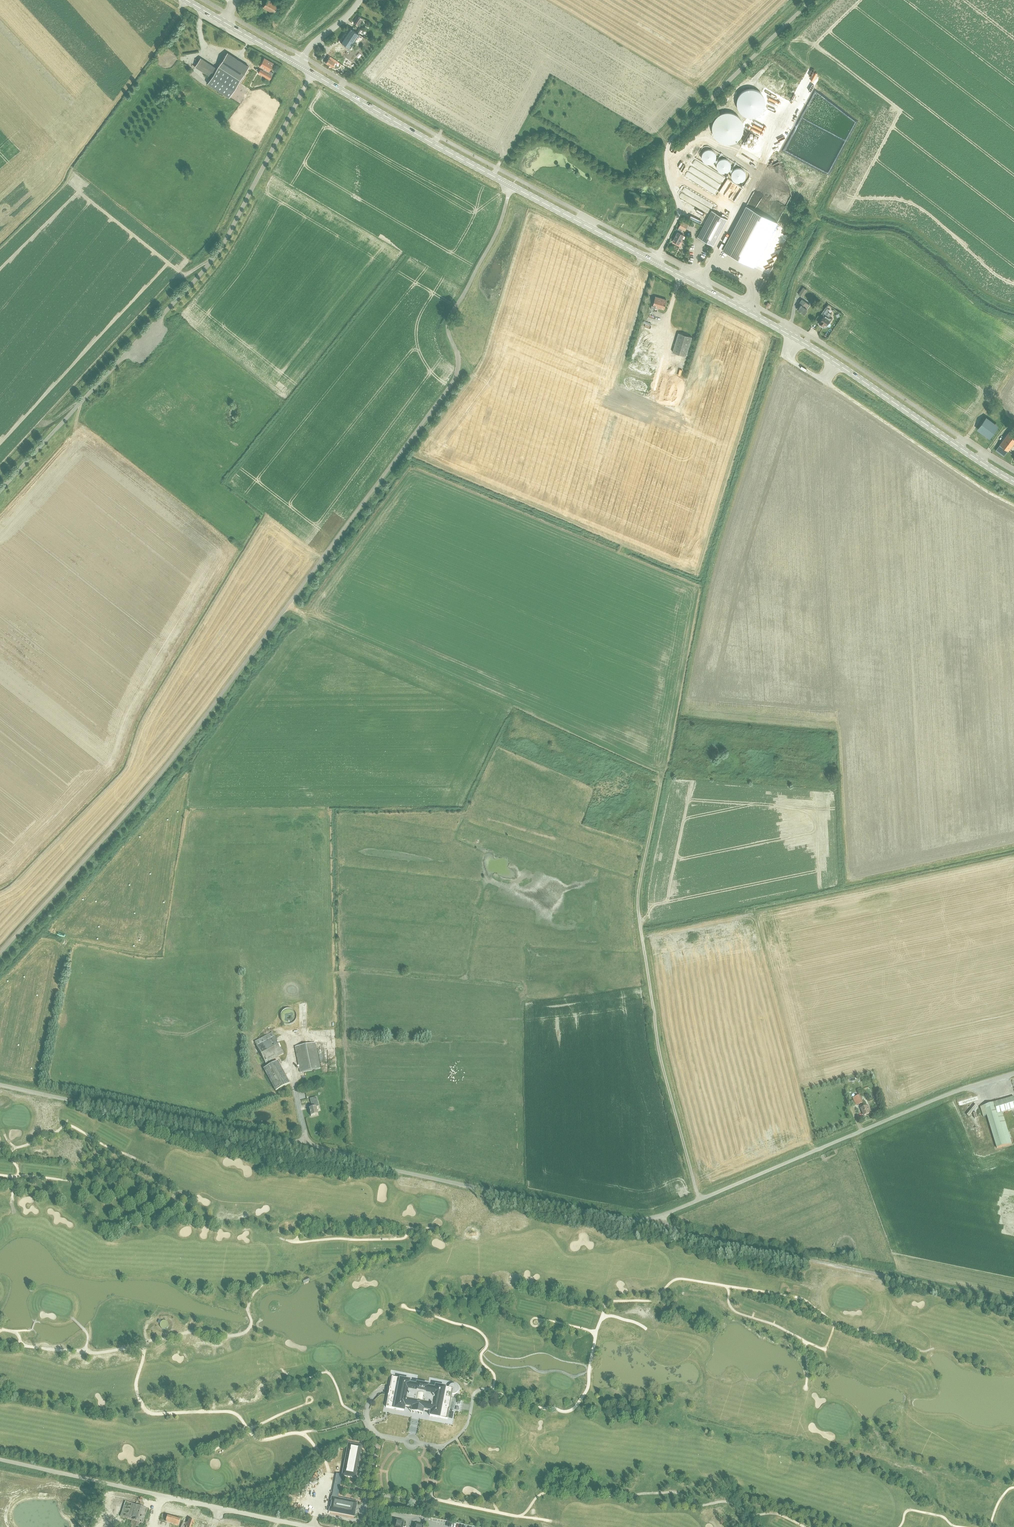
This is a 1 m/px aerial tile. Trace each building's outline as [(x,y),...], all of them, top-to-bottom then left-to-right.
[(278,5),(269,0),(267,0),(263,7),(273,13),(278,5)] [(353,23),(359,27),(360,26),(362,24),(360,23),(361,21),(360,20),(362,18),(358,15),(353,23)] [(349,27),(340,41),(350,48),(359,34),(356,32),(349,27)] [(218,66),(240,80),(249,66),(227,53),(218,66)] [(336,63),(337,61),(330,56),(329,58),(325,63),(331,67),(335,62),(336,63)] [(345,57),(342,63),(352,69),(353,70),(357,64),(354,62),(354,61),(350,58),(350,59),(345,57)] [(262,70),(260,69),(258,73),(265,77),(269,80),(272,76),(271,76),(273,72),(269,70),(273,63),(264,58),(259,66),(263,69),(262,70)] [(206,71),(205,73),(211,77),(217,69),(210,65),(206,71)] [(240,80),(218,66),(217,69),(211,77),(207,83),(229,97),(231,93),(240,80)] [(737,101),(737,103),(737,105),(737,106),(737,108),(738,109),(739,111),(740,112),(741,113),(742,115),(744,115),(745,116),(747,117),(748,117),(750,117),(752,117),(753,117),(755,117),(757,116),(758,115),(760,115),(761,113),(762,112),(763,111),(764,109),(764,108),(765,106),(765,105),(765,103),(765,101),(765,100),(764,98),(764,97),(763,95),(762,94),(761,93),(760,91),(758,91),(757,90),(755,89),(753,89),(752,89),(750,89),(748,89),(747,89),(745,90),(744,91),(742,91),(741,93),(740,94),(739,95),(738,97),(737,98),(737,100),(737,101)] [(729,113),(728,113),(726,113),(725,113),(724,114),(722,114),(721,115),(720,115),(719,116),(718,117),(717,118),(716,119),(715,120),(714,121),(713,122),(713,123),(712,124),(712,126),(712,127),(712,128),(712,130),(712,131),(712,132),(712,134),(713,135),(714,136),(714,138),(715,139),(716,140),(717,141),(718,142),(720,142),(721,143),(722,143),(724,144),(725,144),(726,144),(728,144),(729,144),(730,144),(732,144),(733,143),(734,143),(736,142),(737,141),(738,140),(739,139),(740,138),(740,137),(741,136),(742,135),(742,133),(743,132),(743,131),(743,129),(743,128),(743,127),(742,125),(742,124),(742,123),(741,121),(740,120),(740,119),(739,118),(738,117),(737,116),(735,115),(734,115),(733,114),(732,114),(730,113),(729,113)] [(702,156),(701,156),(702,157),(702,158),(702,159),(702,160),(703,160),(703,161),(704,161),(704,162),(705,162),(705,163),(706,163),(707,163),(708,163),(709,164),(710,163),(711,163),(712,163),(713,163),(713,162),(714,162),(714,161),(715,161),(715,160),(716,159),(716,158),(716,157),(716,156),(716,155),(716,154),(716,153),(715,152),(715,151),(714,151),(713,150),(712,149),(711,149),(710,149),(709,149),(708,149),(707,149),(706,149),(705,150),(704,150),(704,151),(703,151),(703,152),(702,152),(702,153),(702,154),(702,155),(702,156)] [(716,165),(716,166),(717,167),(717,168),(717,169),(718,170),(719,171),(720,172),(721,172),(722,173),(723,173),(724,173),(725,173),(726,173),(726,172),(727,172),(728,172),(729,171),(729,170),(730,170),(730,169),(731,168),(731,167),(731,166),(731,165),(731,164),(731,163),(730,162),(730,161),(729,161),(729,160),(728,160),(728,159),(727,159),(726,159),(726,158),(725,158),(724,158),(723,158),(722,158),(721,159),(720,159),(719,160),(718,161),(717,162),(717,163),(717,164),(716,165)] [(731,174),(731,175),(731,176),(731,177),(732,177),(732,178),(732,179),(733,180),(734,181),(735,181),(735,182),(736,182),(737,182),(738,182),(739,182),(740,182),(741,182),(742,182),(742,181),(743,181),(744,180),(745,179),(745,178),(745,177),(746,177),(746,176),(746,175),(746,174),(746,173),(745,172),(745,171),(744,170),(743,169),(742,169),(742,168),(741,168),(740,168),(739,168),(738,168),(737,168),(736,168),(735,168),(734,169),(733,170),(732,171),(732,172),(731,173),(731,174)] [(746,206),(723,250),(754,267),(777,222),(746,206)] [(711,211),(697,238),(713,246),(727,219),(711,211)] [(676,236),(673,241),(676,242),(675,243),(680,246),(682,242),(680,241),(683,235),(680,233),(682,229),(685,230),(688,224),(682,221),(679,227),(675,235),(676,236)] [(807,290),(803,287),(798,294),(802,297),(807,290)] [(652,305),(651,309),(654,309),(655,306),(664,309),(667,300),(655,296),(653,306),(652,305)] [(806,308),(809,305),(802,299),(799,303),(801,305),(798,310),(804,315),(807,311),(806,308)] [(828,318),(831,314),(827,311),(828,309),(825,307),(819,316),(822,317),(819,322),(820,322),(819,324),(819,325),(821,326),(822,326),(823,327),(825,325),(826,326),(830,319),(828,318)] [(686,356),(692,337),(678,333),(673,352),(686,356)] [(1013,443),(1013,435),(1009,431),(995,450),(1004,457),(1013,443)] [(296,1016),(295,1014),(294,1011),(292,1010),(290,1009),(288,1008),(285,1009),(283,1010),(281,1011),(280,1013),(279,1016),(280,1018),(280,1020),(282,1022),(284,1024),(286,1024),(288,1024),(291,1024),(293,1023),(294,1021),(295,1018),(296,1016)] [(283,1054),(272,1032),(254,1042),(265,1063),(283,1054)] [(300,1073),(320,1069),(315,1043),(295,1047),(300,1073)] [(289,1084),(277,1061),(263,1069),(275,1091),(289,1084)] [(862,1103),(859,1096),(856,1097),(857,1099),(854,1100),(856,1105),(862,1103)] [(316,1107),(318,1107),(317,1101),(317,1102),(316,1097),(309,1099),(311,1103),(312,1108),(309,1109),(311,1116),(317,1115),(316,1107)] [(984,1106),(980,1107),(983,1117),(987,1116),(996,1148),(1011,1144),(1002,1113),(1013,1109),(1013,1097),(984,1106)] [(864,1116),(871,1113),(868,1106),(861,1109),(864,1116)] [(451,1398),(452,1394),(453,1394),(454,1394),(456,1393),(457,1392),(458,1390),(458,1389),(459,1387),(458,1386),(457,1384),(456,1383),(455,1383),(453,1383),(451,1384),(450,1385),(449,1386),(448,1387),(448,1388),(435,1385),(435,1388),(427,1387),(428,1385),(416,1383),(416,1385),(409,1383),(409,1380),(391,1377),(386,1407),(403,1411),(405,1405),(412,1406),(411,1409),(412,1409),(412,1408),(422,1410),(422,1411),(423,1411),(423,1408),(431,1410),(429,1416),(447,1419),(449,1410),(450,1409),(449,1409),(451,1399),(452,1398),(451,1398)] [(342,1475),(342,1476),(356,1478),(362,1446),(348,1443),(342,1475)] [(329,1508),(329,1512),(353,1517),(354,1517),(357,1505),(357,1502),(338,1498),(332,1497),(331,1497),(331,1501),(334,1502),(332,1508),(329,1508)] [(142,1524),(147,1509),(125,1501),(120,1516),(142,1524)] [(178,1526),(180,1519),(162,1514),(160,1520),(178,1526)]
